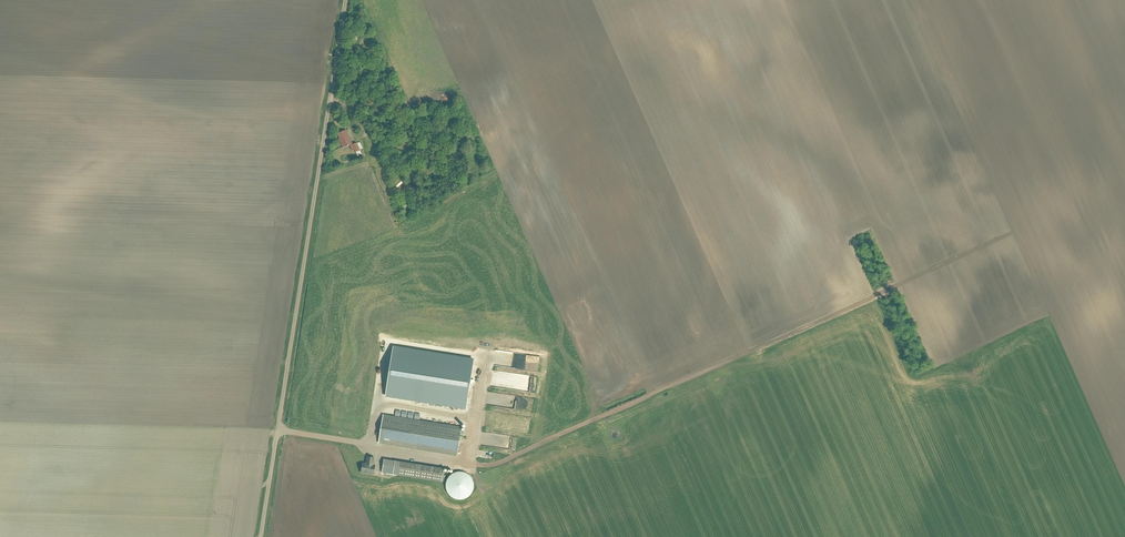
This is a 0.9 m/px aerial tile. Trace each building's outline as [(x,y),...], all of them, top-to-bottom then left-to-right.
[(353,153),(355,152),(357,157),(362,155),(356,142),(352,144),(345,129),(337,133),(339,138),(338,138),(343,148),(349,145),(353,153)] [(394,347),(386,396),(466,409),(473,360),(394,347)] [(379,442),(457,455),(462,428),(383,416),(379,442)] [(361,473),(374,475),(375,466),(373,465),(374,458),(367,457),(366,464),(363,464),(361,473)] [(382,473),(398,475),(400,462),(384,460),(382,473)] [(398,475),(442,482),(444,469),(400,462),(398,475)] [(449,497),(470,498),(470,493),(469,493),(469,490),(468,490),(468,487),(450,486),(449,497)]
